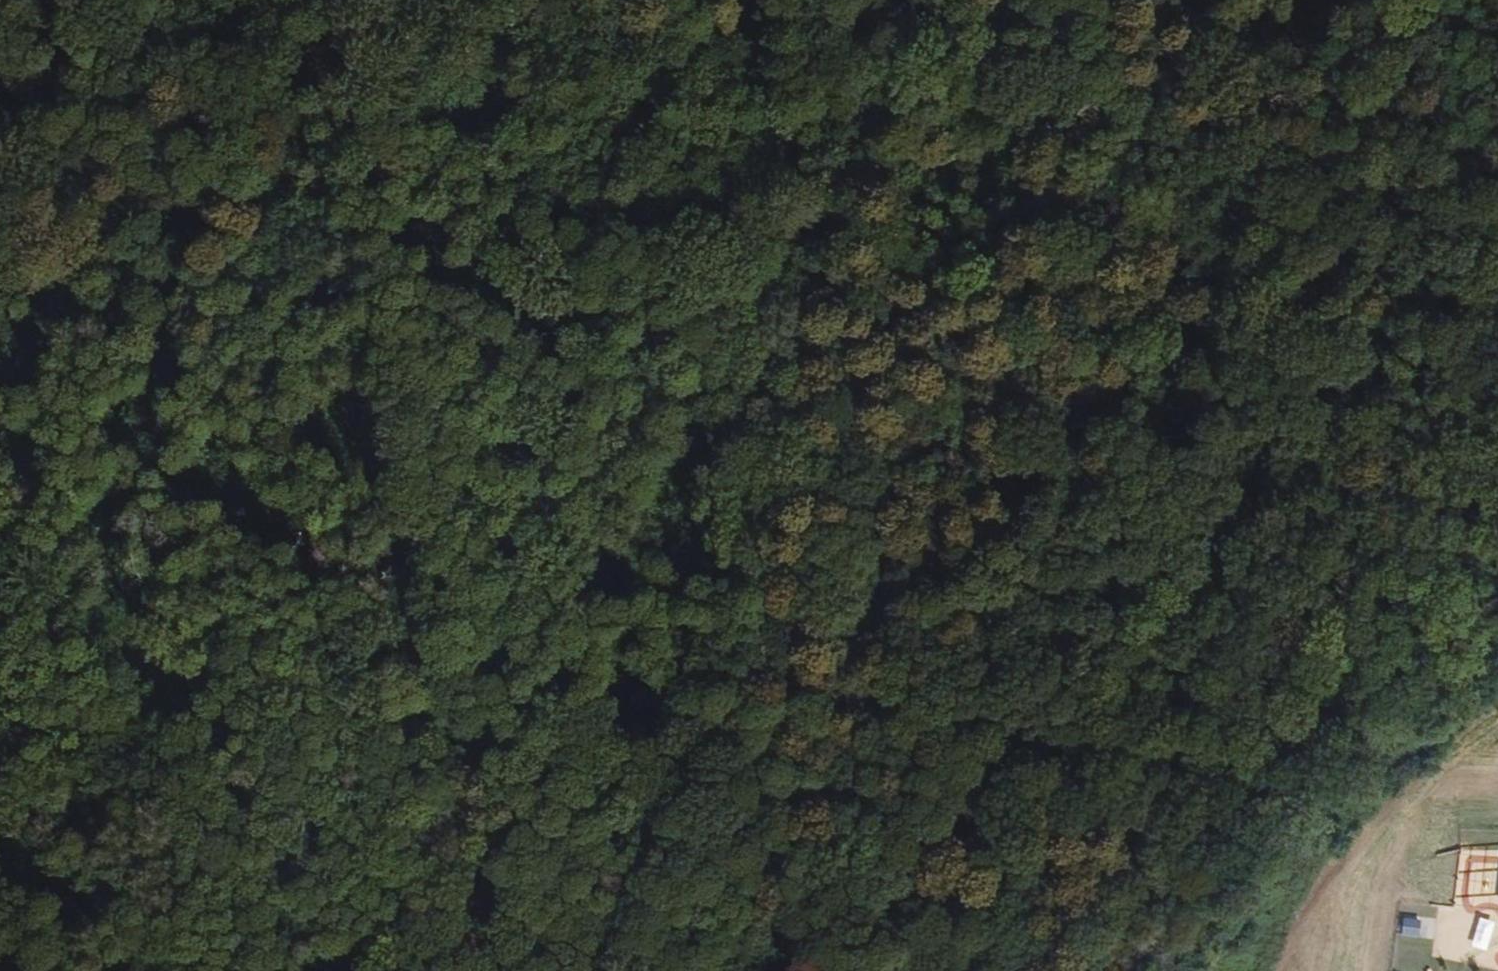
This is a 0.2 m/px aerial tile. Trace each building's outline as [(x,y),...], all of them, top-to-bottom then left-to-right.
[(1418,938),(1420,917),(1407,915),(1404,937),(1418,938)]
